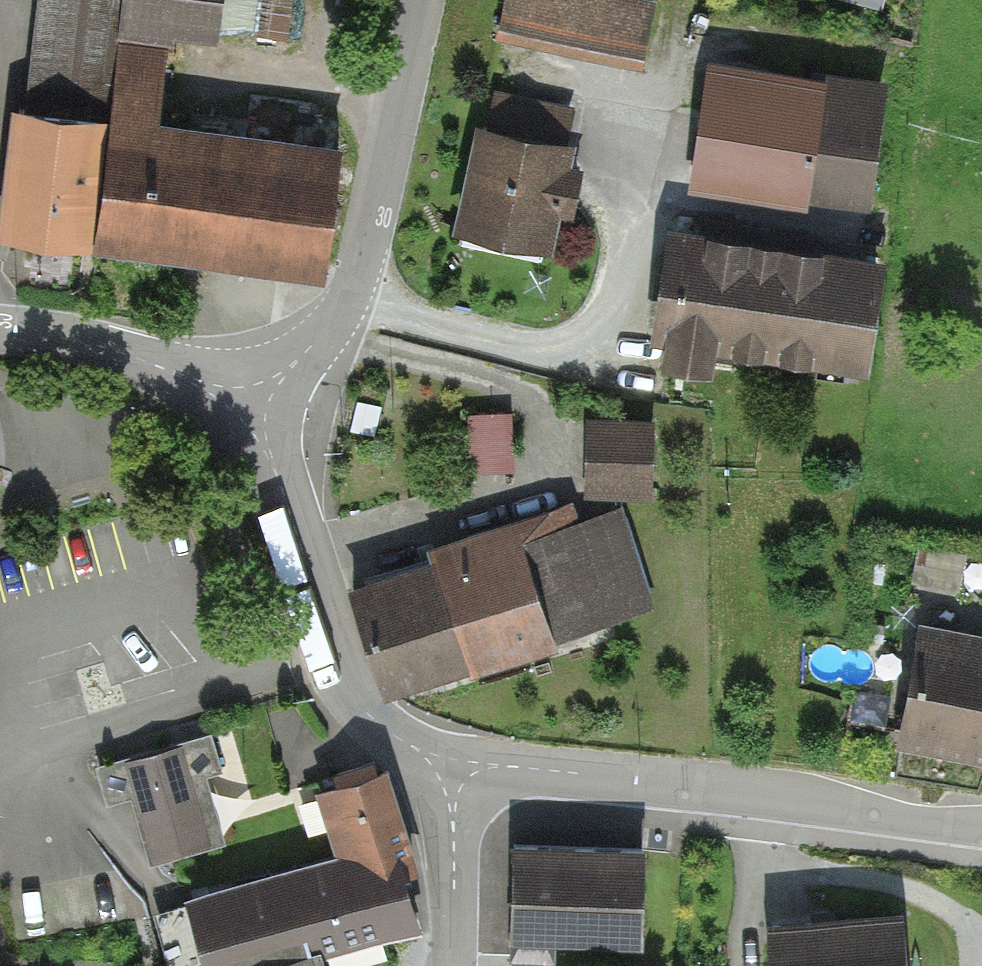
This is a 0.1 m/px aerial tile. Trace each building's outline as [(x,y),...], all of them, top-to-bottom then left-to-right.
[(26,110),(20,109),(6,229),(87,240),(101,120),(107,120),(121,0),(38,0),(26,110)] [(124,28),(179,34),(227,39),(229,21),(268,25),(271,0),(127,0),(124,28)] [(593,0),(498,0),(489,44),(635,74),(648,11),(593,0)] [(814,1),(879,18),(884,0),(814,0),(814,1)] [(333,271),(347,136),(171,118),(179,34),(124,28),(115,111),(101,247),(333,271)] [(867,94),(699,67),(685,153),(853,181),(867,94)] [(500,84),(494,111),(583,129),(589,102),(500,84)] [(545,264),(569,157),(469,136),(445,242),(545,264)] [(877,262),(677,230),(661,329),(861,360),(877,262)] [(654,425),(593,424),(592,495),(653,496),(654,425)] [(392,567),(354,579),(392,696),(614,624),(576,509),(476,541),(392,567)] [(906,640),(886,751),(981,768),(981,654),(906,640)] [(194,742),(117,761),(145,872),(222,853),(194,742)] [(382,774),(341,784),(324,789),(341,853),(228,882),(165,899),(183,965),(304,965),(307,965),(391,943),(424,935),(382,774)] [(640,851),(508,848),(507,929),(639,931),(640,851)] [(903,914),(765,928),(769,965),(909,965),(903,914)]
